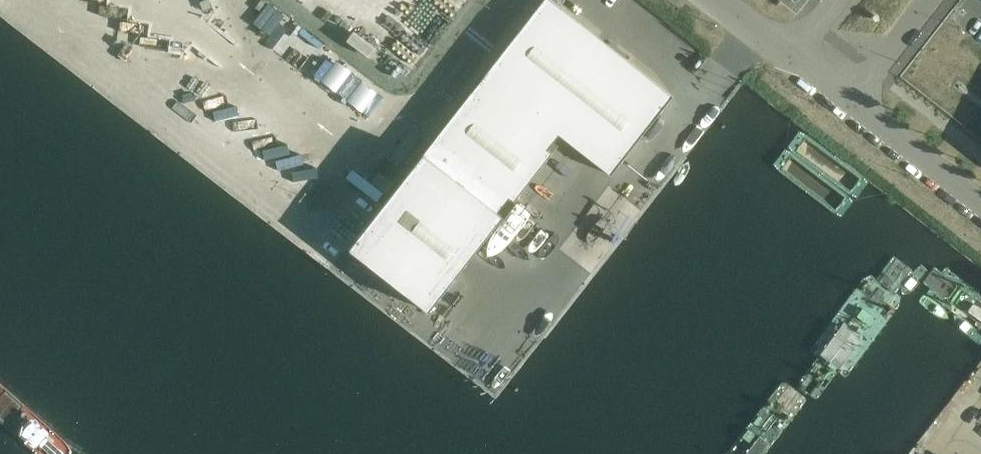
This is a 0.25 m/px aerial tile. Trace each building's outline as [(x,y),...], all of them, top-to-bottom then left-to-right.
[(672,96),(562,9),(551,0),(543,0),(348,249),(428,311),(502,216),(498,213),(510,197),(514,201),(552,153),(547,149),(559,135),(610,175),(623,159),(672,96)] [(341,61),(328,79),(370,110),(384,91),(341,61)] [(411,128),(387,160),(396,167),(421,135),(411,128)] [(383,158),(376,168),(395,182),(403,173),(383,158)] [(394,185),(379,173),(371,182),(387,195),(394,185)] [(370,183),(363,193),(372,200),(380,190),(370,183)]
